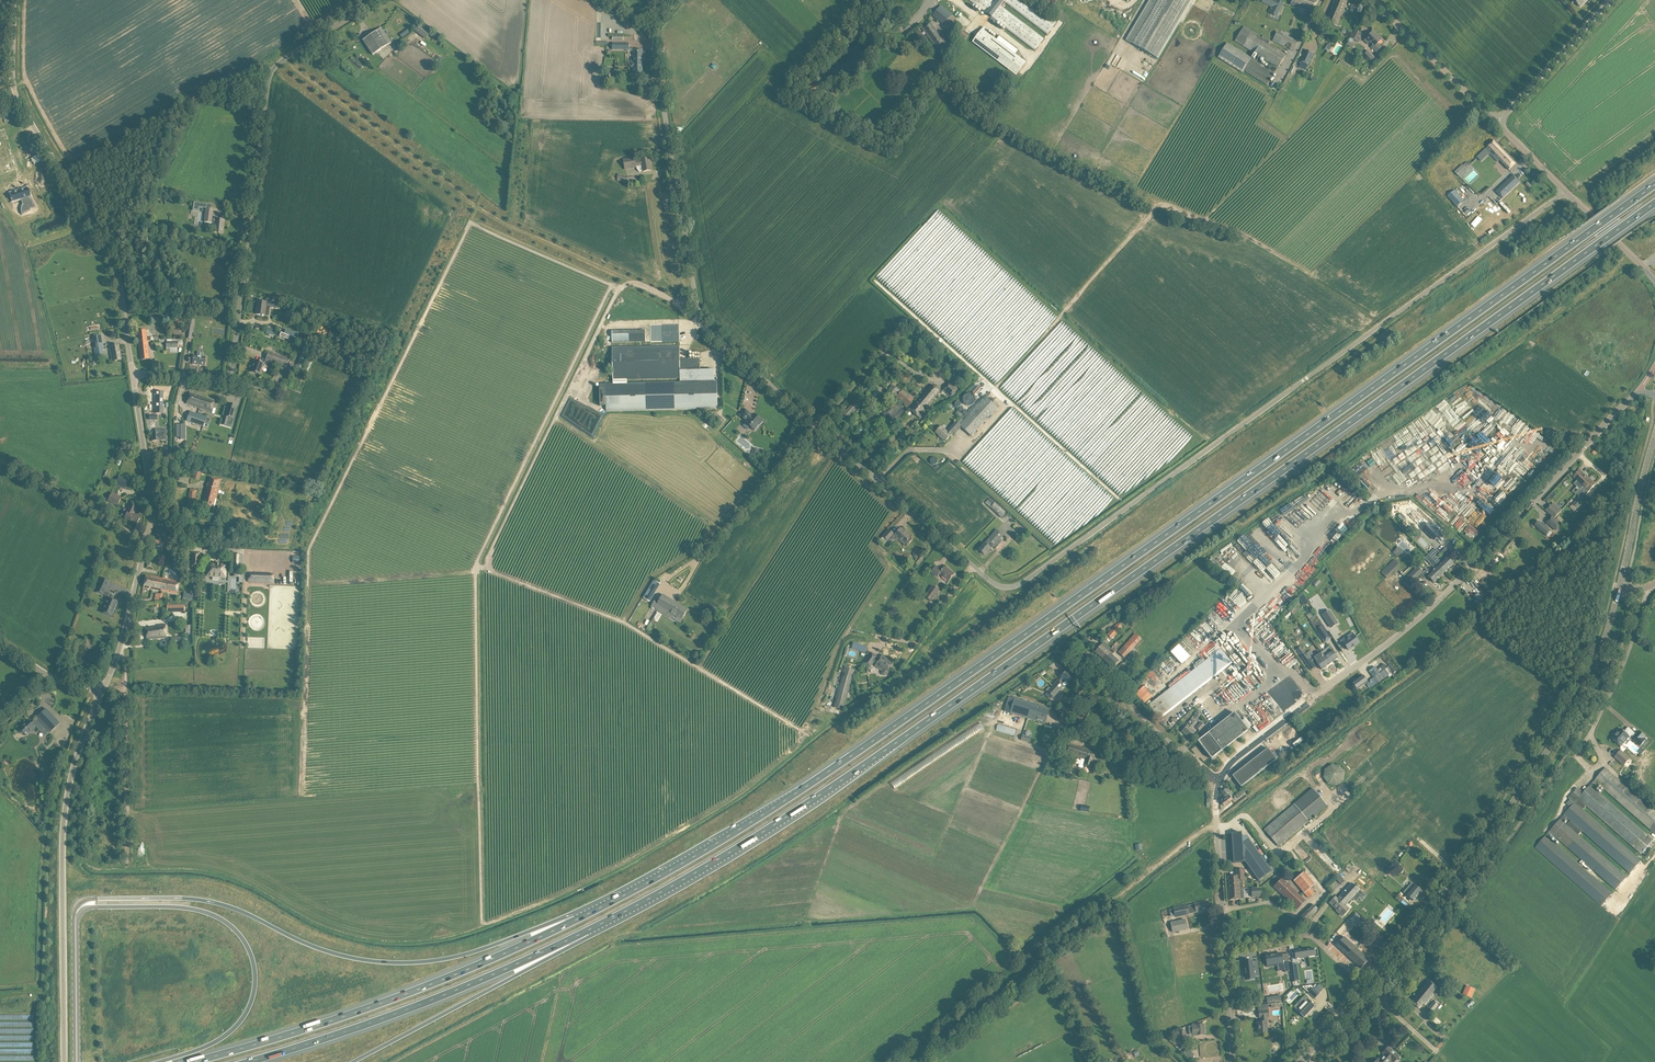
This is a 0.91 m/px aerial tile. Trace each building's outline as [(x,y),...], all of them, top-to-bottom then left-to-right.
[(1044,38),(1044,39),(1001,6),(1004,2),(1043,31),(1047,34),(1047,35),(1056,22),(1027,0),(997,0),(996,2),(994,0),(969,0),(986,14),(1035,50),(1034,51),(1035,51),(1044,38)] [(1193,0),(1149,0),(1125,40),(1158,59),(1193,0)] [(1273,5),(1280,9),(1283,3),(1277,0),(1275,0),(1273,5)] [(1318,0),(1292,0),(1290,5),(1306,11),(1307,10),(1313,12),(1316,5),(1318,0)] [(1334,0),(1325,22),(1337,27),(1348,0),(1335,0),(1334,0)] [(945,12),(939,7),(933,15),(942,23),(944,25),(952,15),(948,11),(946,10),(945,12)] [(937,49),(946,43),(943,38),(941,38),(931,23),(922,29),(937,49)] [(415,31),(425,39),(430,32),(420,24),(415,31)] [(974,40),(973,42),(1002,64),(1017,75),(1022,68),(1026,63),(1015,54),(997,40),(988,33),(989,31),(984,27),(979,33),(974,40)] [(1278,68),(1286,54),(1269,44),(1270,42),(1266,39),(1265,40),(1244,27),(1235,41),(1254,53),(1252,58),(1227,42),(1218,58),(1242,73),(1244,70),(1267,86),(1275,73),(1278,68)] [(391,43),(384,33),(381,28),(363,40),(372,55),(391,43)] [(954,34),(964,40),(967,35),(957,29),(954,34)] [(1360,33),(1355,30),(1350,39),(1353,40),(1356,41),(1360,33)] [(1368,44),(1370,42),(1373,45),(1371,47),(1376,53),(1381,47),(1378,44),(1382,39),(1379,36),(1378,37),(1373,32),(1374,31),(1364,41),(1368,44)] [(1277,32),(1272,42),(1279,45),(1294,52),(1298,41),(1283,34),(1277,32)] [(1349,42),(1347,46),(1353,49),(1355,45),(1352,43),(1353,40),(1350,39),(1349,42)] [(1328,43),(1324,49),(1328,52),(1332,46),(1328,43)] [(633,50),(633,62),(632,62),(630,64),(630,66),(631,68),(633,68),(633,75),(642,76),(642,50),(633,50)] [(1313,53),(1306,50),(1299,67),(1306,70),(1313,53)] [(1495,141),(1486,149),(1498,162),(1499,160),(1509,170),(1516,163),(1504,150),(1504,151),(1502,149),(1502,148),(1495,141)] [(642,172),(647,171),(652,170),(651,170),(650,163),(651,163),(650,159),(641,161),(636,162),(635,158),(623,160),(624,169),(636,167),(636,166),(641,165),(642,172)] [(1503,199),(1521,182),(1514,175),(1496,192),(1503,199)] [(26,189),(22,182),(23,183),(17,186),(19,191),(12,193),(14,201),(21,198),(23,204),(22,206),(22,207),(21,208),(21,210),(21,211),(22,212),(22,214),(30,210),(30,209),(35,207),(29,196),(27,189),(26,189)] [(1455,190),(1448,197),(1457,207),(1464,201),(1455,190)] [(213,210),(208,209),(206,209),(205,221),(215,223),(214,232),(223,233),(222,233),(223,226),(224,226),(225,220),(216,219),(212,219),(213,210)] [(258,301),(256,314),(262,315),(262,316),(263,316),(263,315),(265,315),(266,311),(269,311),(270,307),(277,308),(277,305),(270,304),(266,303),(266,302),(263,302),(258,301)] [(679,324),(652,324),(652,331),(656,331),(656,334),(662,334),(662,330),(669,330),(669,335),(671,335),(671,341),(679,341),(679,324)] [(174,339),(185,338),(185,329),(174,330),(174,339)] [(284,333),(282,337),(295,342),(297,338),(294,337),(296,333),(285,329),(284,333)] [(143,331),(138,331),(139,342),(147,341),(151,340),(150,337),(147,337),(146,330),(143,331)] [(612,342),(635,342),(646,342),(646,330),(634,331),(612,331),(612,342)] [(92,337),(95,353),(103,351),(101,335),(92,337)] [(177,342),(166,342),(166,353),(177,353),(177,347),(183,347),(183,339),(177,339),(177,342)] [(147,341),(139,342),(141,360),(149,359),(147,341)] [(112,361),(116,361),(122,360),(119,345),(110,346),(112,361)] [(606,384),(599,384),(600,405),(606,405),(606,411),(696,409),(718,409),(717,387),(717,381),(701,382),(700,359),(680,359),(680,346),(674,346),(612,347),(613,380),(680,379),(680,382),(606,384)] [(286,355),(286,357),(269,351),(266,360),(287,367),(290,358),(289,358),(290,357),(286,355)] [(302,372),(308,353),(302,351),(296,370),(302,372)] [(189,356),(188,362),(190,362),(193,362),(192,364),(205,366),(206,357),(202,356),(202,353),(197,352),(197,356),(193,355),(193,357),(189,356)] [(260,375),(264,363),(255,360),(254,364),(253,364),(250,372),(260,375)] [(951,397),(958,389),(950,382),(943,390),(951,397)] [(901,392),(896,388),(892,385),(888,390),(908,406),(914,399),(902,390),(901,392)] [(926,407),(938,394),(940,392),(932,385),(930,387),(919,399),(922,401),(921,403),(926,407)] [(155,392),(155,396),(156,396),(156,413),(163,413),(163,392),(156,392),(155,392)] [(199,408),(203,397),(190,392),(187,404),(199,408)] [(211,412),(213,405),(215,400),(203,397),(199,408),(211,412)] [(941,427),(936,432),(941,437),(941,438),(945,441),(953,432),(955,434),(962,427),(971,436),(997,408),(997,407),(988,399),(985,397),(966,418),(958,411),(956,413),(961,418),(957,423),(956,422),(947,432),(941,427)] [(923,410),(926,407),(921,403),(922,401),(919,399),(910,409),(920,419),(926,413),(923,410)] [(225,416),(222,424),(232,427),(234,418),(233,418),(237,405),(228,403),(225,416)] [(846,420),(858,407),(854,403),(842,416),(846,420)] [(904,411),(900,408),(897,404),(888,413),(896,420),(904,411)] [(745,409),(740,415),(744,419),(747,422),(746,423),(743,426),(748,430),(750,427),(755,431),(759,425),(760,426),(762,424),(762,423),(763,422),(754,414),(752,415),(745,409)] [(193,413),(190,422),(203,426),(207,417),(198,414),(193,413)] [(181,425),(176,425),(176,437),(180,437),(181,437),(181,439),(181,437),(185,437),(185,439),(185,424),(181,424),(181,425)] [(151,436),(151,439),(152,439),(152,441),(160,441),(160,439),(166,439),(166,430),(160,430),(160,426),(156,426),(156,427),(152,427),(152,433),(152,436),(151,436)] [(1569,437),(1567,435),(1566,434),(1561,439),(1564,442),(1569,437)] [(753,448),(751,457),(757,459),(760,449),(753,448)] [(193,478),(199,480),(202,469),(196,467),(193,478)] [(1585,474),(1580,470),(1573,477),(1577,480),(1574,484),(1581,490),(1584,486),(1583,486),(1589,479),(1586,476),(1587,475),(1585,474)] [(119,477),(116,486),(120,487),(125,489),(126,487),(128,480),(119,477)] [(222,481),(215,479),(209,477),(201,505),(215,508),(218,499),(217,498),(222,481)] [(1589,491),(1596,484),(1589,479),(1583,486),(1584,486),(1581,490),(1583,492),(1579,497),(1573,504),(1578,508),(1584,502),(1584,503),(1588,498),(1586,495),(1589,491)] [(190,489),(186,511),(192,512),(195,493),(196,493),(197,490),(190,489)] [(118,506),(120,501),(122,498),(112,493),(108,501),(118,506)] [(1006,513),(990,498),(985,503),(1002,518),(1006,513)] [(131,501),(127,510),(128,511),(125,518),(137,524),(141,517),(134,514),(139,505),(131,501)] [(1555,518),(1562,510),(1554,503),(1551,506),(1550,504),(1545,510),(1555,518)] [(1422,517),(1417,522),(1420,525),(1423,528),(1428,523),(1422,517)] [(1552,517),(1547,522),(1556,530),(1561,525),(1552,517)] [(1542,522),(1541,523),(1539,521),(1535,526),(1541,531),(1546,536),(1551,531),(1547,528),(1548,527),(1546,526),(1542,522)] [(1434,541),(1440,534),(1431,526),(1428,523),(1423,528),(1422,528),(1426,531),(1425,532),(1434,541)] [(1411,524),(1405,529),(1409,532),(1414,527),(1411,524)] [(907,541),(909,543),(912,540),(910,538),(904,532),(905,532),(901,528),(895,535),(905,544),(907,542),(907,541)] [(982,546),(979,550),(985,555),(990,548),(991,549),(994,546),(997,548),(1000,543),(998,541),(1003,535),(999,532),(997,529),(982,546)] [(885,545),(890,538),(894,534),(889,530),(880,540),(885,545)] [(1240,536),(1231,543),(1241,554),(1250,546),(1240,536)] [(1397,557),(1403,552),(1398,547),(1393,552),(1397,557)] [(1441,551),(1446,557),(1450,554),(1445,548),(1441,551)] [(1441,562),(1436,557),(1440,554),(1435,549),(1428,555),(1444,572),(1453,564),(1447,557),(1441,562)] [(1434,583),(1444,572),(1428,555),(1424,558),(1435,568),(1427,576),(1434,583)] [(921,558),(915,564),(919,567),(924,561),(921,558)] [(1256,558),(1250,564),(1260,574),(1262,571),(1272,581),(1281,573),(1273,564),(1269,560),(1266,562),(1269,564),(1265,567),(1256,558)] [(1381,572),(1387,578),(1400,566),(1394,559),(1381,572)] [(206,577),(206,583),(207,583),(207,584),(210,584),(210,583),(210,587),(219,587),(219,590),(225,590),(226,578),(228,578),(228,571),(226,570),(226,569),(227,569),(227,567),(226,566),(226,564),(219,564),(219,565),(216,565),(216,564),(207,564),(206,571),(206,577)] [(942,570),(936,566),(931,572),(937,577),(939,574),(949,581),(954,574),(944,567),(942,570)] [(1427,576),(1423,571),(1418,567),(1405,579),(1410,584),(1419,575),(1423,579),(1427,576)] [(1511,580),(1518,574),(1516,571),(1509,577),(1511,580)] [(249,574),(248,581),(273,582),(273,575),(249,574)] [(161,591),(164,579),(146,575),(143,588),(161,591)] [(102,578),(98,588),(105,591),(109,581),(102,578)] [(164,579),(161,591),(177,594),(179,582),(164,579)] [(660,584),(661,582),(658,580),(656,582),(654,580),(646,593),(645,596),(650,599),(652,596),(653,597),(660,584)] [(1238,584),(1224,597),(1235,608),(1249,595),(1238,584)] [(931,601),(937,592),(931,588),(925,597),(931,601)] [(1479,604),(1486,599),(1483,594),(1480,596),(1478,593),(1474,596),(1479,604)] [(674,614),(682,619),(688,610),(663,595),(659,601),(656,599),(652,607),(671,618),(674,614)] [(112,617),(119,602),(108,597),(101,613),(112,617)] [(167,605),(167,612),(184,612),(184,604),(167,605)] [(712,623),(718,614),(712,610),(706,618),(712,623)] [(1287,610),(1282,615),(1286,619),(1291,614),(1287,610)] [(1329,610),(1322,614),(1330,627),(1337,623),(1329,610)] [(1127,613),(1121,620),(1124,623),(1131,616),(1127,613)] [(1315,616),(1309,620),(1312,624),(1319,619),(1316,615),(1315,616)] [(647,618),(643,623),(648,626),(651,621),(647,618)] [(1312,624),(1311,624),(1320,637),(1327,632),(1321,622),(1319,619),(1312,624)] [(1117,623),(1107,634),(1112,639),(1122,627),(1117,623)] [(145,628),(147,638),(147,639),(166,638),(166,624),(163,625),(158,625),(158,627),(145,628)] [(1353,632),(1340,641),(1344,647),(1345,646),(1348,650),(1352,647),(1353,648),(1353,647),(1354,647),(1354,646),(1359,643),(1355,638),(1356,637),(1353,632)] [(1135,633),(1118,651),(1119,652),(1125,658),(1135,647),(1141,640),(1142,639),(1135,633)] [(172,646),(174,646),(182,646),(182,637),(171,638),(172,646)] [(1102,658),(1111,648),(1104,642),(1095,652),(1102,658)] [(1113,668),(1116,663),(1119,661),(1112,655),(1117,650),(1113,647),(1111,648),(1102,658),(1113,668)] [(1146,704),(1157,719),(1231,664),(1220,649),(1146,704)] [(1325,649),(1321,652),(1322,653),(1329,664),(1338,658),(1334,653),(1332,650),(1328,653),(1325,649)] [(1306,654),(1301,657),(1311,670),(1316,667),(1310,659),(1314,656),(1311,651),(1306,654)] [(886,659),(886,658),(882,655),(878,661),(876,659),(877,657),(872,653),(866,661),(872,665),(874,662),(876,664),(879,666),(878,668),(882,671),(882,673),(882,674),(884,675),(885,675),(887,674),(888,672),(887,671),(893,664),(886,659)] [(1321,654),(1314,659),(1318,665),(1321,670),(1329,664),(1322,653),(1321,654)] [(1383,669),(1379,672),(1375,667),(1369,671),(1375,680),(1368,685),(1370,688),(1388,675),(1383,669)] [(1057,680),(1047,691),(1054,697),(1064,686),(1061,683),(1064,679),(1068,683),(1068,682),(1069,683),(1071,683),(1073,680),(1073,678),(1072,678),(1073,677),(1066,671),(1057,681),(1057,680)] [(844,710),(853,676),(843,673),(834,707),(844,710)] [(1368,682),(1363,675),(1352,683),(1357,689),(1368,682)] [(1009,696),(1004,711),(1010,713),(1045,724),(1049,710),(1049,708),(1015,698),(1009,696)] [(1068,703),(1067,708),(1076,711),(1079,704),(1076,702),(1074,705),(1068,703)] [(23,725),(19,728),(21,731),(20,732),(22,734),(24,733),(26,736),(32,730),(35,727),(35,726),(36,725),(45,734),(46,733),(46,734),(48,733),(48,734),(50,732),(56,727),(60,723),(47,709),(37,718),(34,720),(35,722),(34,723),(33,722),(31,723),(29,720),(25,723),(23,725)] [(1211,759),(1248,730),(1234,713),(1221,723),(1218,719),(1209,726),(1211,728),(1208,730),(1210,732),(1202,738),(1201,736),(1200,738),(1201,739),(1198,741),(1211,759)] [(1190,737),(1194,733),(1195,732),(1191,728),(1196,723),(1192,719),(1188,723),(1190,724),(1188,726),(1188,725),(1182,731),(1185,734),(1186,733),(1190,737)] [(1013,734),(1014,728),(997,725),(996,730),(1013,734)] [(1612,739),(1614,740),(1621,746),(1624,742),(1623,741),(1628,735),(1629,736),(1630,737),(1635,733),(1628,727),(1624,732),(1621,729),(1612,739)] [(1645,736),(1639,731),(1632,739),(1640,746),(1646,740),(1644,738),(1645,736)] [(1135,734),(1129,749),(1137,752),(1143,737),(1135,734)] [(1092,766),(1096,751),(1068,744),(1065,753),(1086,758),(1084,764),(1092,766)] [(1268,748),(1232,776),(1241,787),(1276,759),(1268,748)] [(1630,759),(1621,751),(1615,757),(1624,765),(1630,759)] [(1323,778),(1328,784),(1336,786),(1343,781),(1344,773),(1340,766),(1331,764),(1325,769),(1323,778)] [(1579,835),(1582,831),(1630,873),(1641,861),(1583,810),(1587,806),(1641,854),(1653,840),(1596,790),(1600,785),(1654,833),(1654,811),(1606,768),(1584,793),(1578,788),(1569,798),(1571,799),(1567,804),(1571,807),(1535,848),(1602,906),(1612,894),(1549,838),(1553,834),(1616,890),(1627,877),(1579,835)] [(1222,798),(1221,802),(1224,806),(1231,801),(1232,802),(1236,799),(1228,788),(1224,791),(1227,795),(1222,798)] [(1279,846),(1309,821),(1327,806),(1313,788),(1294,804),(1294,805),(1265,829),(1279,846)] [(1239,800),(1247,795),(1243,789),(1235,794),(1239,800)] [(1241,833),(1232,833),(1234,863),(1243,862),(1245,862),(1258,881),(1272,871),(1269,867),(1249,839),(1241,840),(1241,833)] [(1245,880),(1245,878),(1245,869),(1236,870),(1237,875),(1228,876),(1229,889),(1239,889),(1239,881),(1243,880),(1245,880)] [(1304,872),(1294,881),(1308,898),(1315,893),(1311,888),(1314,885),(1304,872)] [(1334,891),(1344,881),(1337,874),(1327,883),(1334,891)] [(693,877),(680,883),(681,886),(694,880),(693,877)] [(1282,879),(1274,887),(1298,909),(1305,901),(1282,879)] [(1421,890),(1417,887),(1415,885),(1406,895),(1413,901),(1421,890)] [(1242,894),(1244,894),(1244,888),(1239,889),(1229,889),(1229,900),(1240,899),(1243,899),(1242,894)] [(1345,906),(1337,898),(1336,897),(1330,903),(1338,910),(1337,912),(1342,916),(1346,912),(1348,909),(1345,906)] [(1194,904),(1196,912),(1204,910),(1210,909),(1208,901),(1203,902),(1194,904)] [(1195,913),(1196,912),(1194,904),(1187,906),(1187,905),(1173,908),(1175,918),(1189,914),(1195,913)] [(1318,910),(1312,905),(1300,918),(1305,923),(1318,910)] [(1171,923),(1173,932),(1187,929),(1185,920),(1171,923)] [(1377,932),(1368,942),(1379,950),(1387,940),(1377,932)] [(1336,945),(1361,968),(1369,959),(1344,937),(1336,945)] [(1299,951),(1294,951),(1295,958),(1300,957),(1300,958),(1308,957),(1309,957),(1309,956),(1315,955),(1314,949),(1307,950),(1307,951),(1306,951),(1300,952),(1299,952),(1299,951)] [(1270,955),(1266,956),(1267,966),(1272,965),(1272,962),(1278,961),(1279,971),(1284,970),(1285,972),(1290,971),(1288,961),(1288,960),(1282,961),(1281,955),(1281,953),(1271,955),(1270,955)] [(1252,960),(1244,961),(1245,975),(1249,975),(1249,979),(1254,979),(1254,976),(1260,975),(1258,961),(1252,961),(1252,960)] [(1297,963),(1290,964),(1293,982),(1299,981),(1297,963)] [(1269,973),(1271,986),(1281,985),(1279,972),(1269,973)] [(1437,987),(1433,984),(1429,981),(1411,1002),(1416,1006),(1419,1009),(1423,1004),(1425,1005),(1434,995),(1432,993),(1437,987)] [(1311,985),(1302,987),(1315,999),(1320,994),(1319,993),(1313,988),(1311,985)] [(1466,985),(1462,994),(1471,998),(1475,989),(1466,985)] [(1303,1003),(1296,1010),(1304,1018),(1315,1006),(1308,1000),(1308,999),(1309,999),(1305,995),(1304,995),(1305,995),(1301,999),(1300,1000),(1303,1003)] [(1435,1000),(1434,1002),(1433,1001),(1428,1008),(1432,1012),(1438,1005),(1439,1003),(1435,1000)] [(1262,1017),(1262,1022),(1258,1022),(1258,1033),(1267,1032),(1266,1017),(1269,1017),(1268,1010),(1259,1011),(1259,1017),(1262,1017)] [(22,1053),(34,1052),(33,1035),(33,1027),(34,1027),(33,1022),(24,1022),(24,1026),(29,1025),(29,1028),(24,1028),(24,1031),(25,1038),(25,1042),(22,1042),(23,1047),(22,1047),(22,1053)] [(1189,1035),(1193,1034),(1193,1035),(1204,1034),(1204,1024),(1192,1025),(1192,1026),(1189,1027),(1189,1035)] [(1179,1032),(1175,1032),(1176,1041),(1186,1041),(1186,1039),(1185,1031),(1179,1032)] [(1172,1039),(1170,1036),(1169,1035),(1166,1037),(1176,1048),(1178,1046),(1175,1044),(1176,1042),(1172,1039)] [(1388,1047),(1383,1052),(1386,1055),(1380,1061),(1379,1060),(1378,1061),(1389,1061),(1391,1060),(1393,1061),(1394,1061),(1399,1057),(1388,1047)] [(1188,1050),(1184,1055),(1189,1059),(1193,1054),(1188,1050)]
